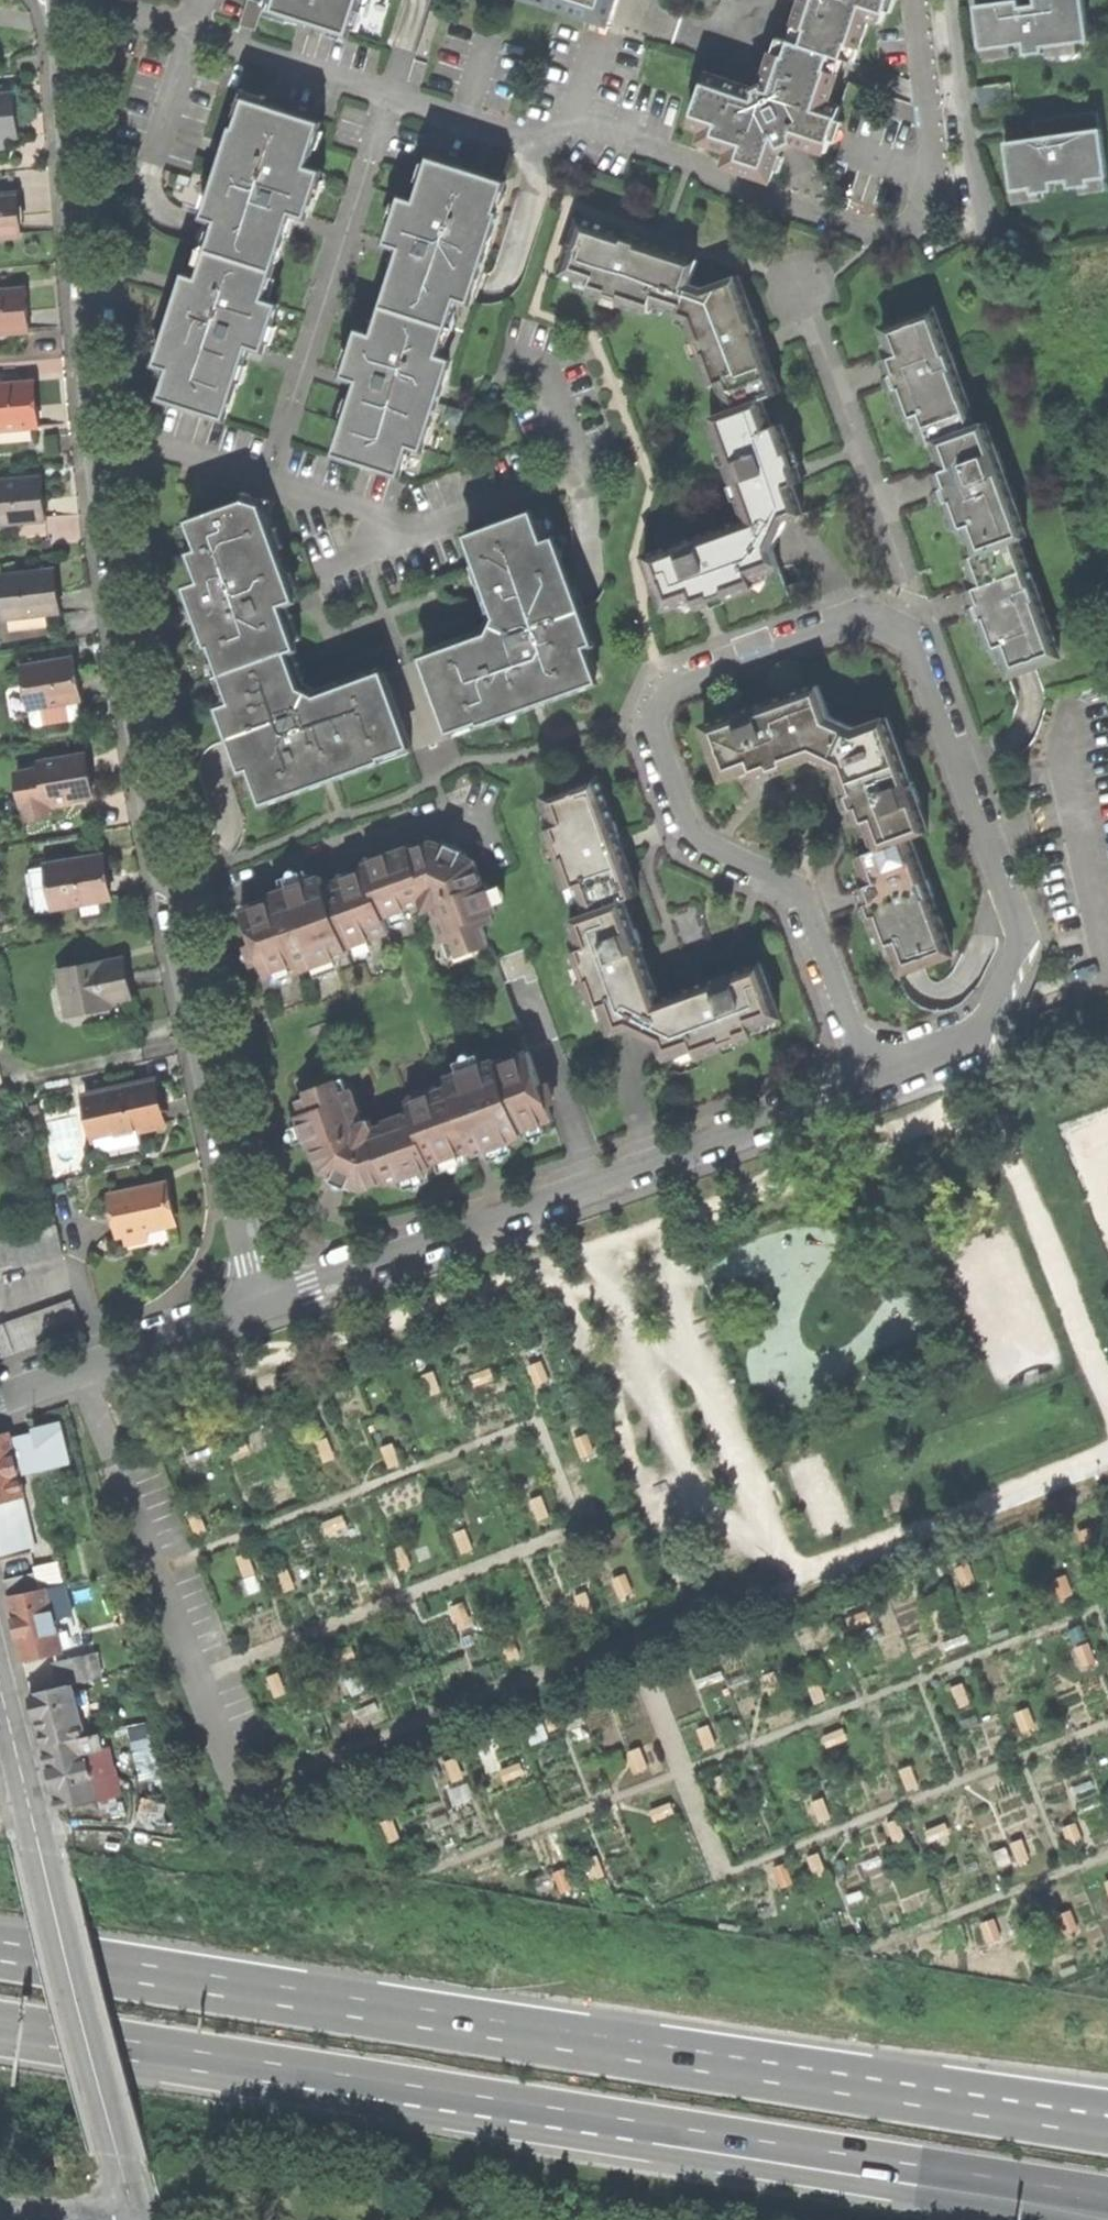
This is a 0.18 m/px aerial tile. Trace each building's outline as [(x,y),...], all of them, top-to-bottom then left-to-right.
[(241,26),(256,30),(264,5),(249,0),(244,18),(241,26)] [(275,10),(349,33),(359,0),(278,0),(275,10)] [(588,20),(610,28),(619,0),(526,0),(588,20)] [(791,42),(786,57),(774,53),(768,68),(832,90),(837,76),(826,72),(831,57),(842,61),(843,59),(847,46),(858,50),(869,19),(880,22),(881,20),(882,20),(889,0),(804,0),(795,27),(807,31),(803,46),(791,42)] [(974,6),(981,50),(1012,46),(1023,44),(1025,56),(1044,53),(1044,47),(1079,42),(1089,41),(1083,0),(1039,0),(1040,5),(1024,7),(1023,0),(1016,0),(995,3),(974,6)] [(664,10),(657,37),(673,42),(681,14),(664,10)] [(795,27),(790,41),(791,42),(803,46),(807,31),(795,27)] [(779,38),(774,53),(786,57),(791,42),(790,41),(779,38)] [(1080,54),(1079,42),(1044,47),(1044,53),(1045,59),(1080,54)] [(854,63),(858,50),(847,46),(843,59),(854,63)] [(1013,57),(1012,46),(981,50),(982,62),(1013,57)] [(837,76),(842,61),(831,57),(826,72),(837,76)] [(703,86),(690,125),(705,130),(701,142),(730,151),(726,166),(770,180),(780,150),(795,142),(826,152),(837,121),(841,107),(828,103),(832,90),(768,68),(763,84),(759,87),(753,90),(723,79),(719,90),(703,86)] [(706,77),(703,86),(719,90),(723,79),(707,74),(706,77)] [(1010,83),(977,87),(979,106),(1013,101),(1010,83)] [(4,138),(12,137),(10,116),(9,95),(0,96),(0,138),(4,138)] [(218,221),(209,249),(273,270),(287,226),(289,220),(292,212),(307,217),(321,172),(306,167),(320,123),(246,100),(208,217),(218,221)] [(1042,120),(1044,137),(1100,129),(1098,111),(1059,116),(1051,117),(1051,118),(1034,121),(1042,120)] [(1035,130),(1036,138),(1044,137),(1042,120),(1034,121),(1035,130)] [(1005,142),(1012,191),(1031,188),(1032,194),(1041,193),(1054,191),(1052,183),(1067,181),(1068,189),(1079,187),(1090,185),(1090,180),(1107,178),(1107,177),(1101,129),(1100,129),(1044,137),(1036,138),(1005,142)] [(398,262),(384,306),(449,327),(458,298),(467,300),(506,183),(431,159),(417,202),(402,198),(388,242),(403,247),(400,255),(398,262)] [(1090,180),(1090,185),(1079,187),(1080,194),(1107,190),(1107,178),(1090,180)] [(1043,201),(1041,193),(1032,194),(1031,188),(1012,191),(1014,205),(1043,201)] [(20,236),(19,217),(17,195),(0,196),(0,238),(20,236)] [(729,411),(762,400),(781,393),(770,364),(765,350),(759,336),(762,335),(761,331),(756,318),(753,319),(738,276),(703,289),(689,284),(697,261),(639,241),(640,239),(633,237),(625,234),(624,236),(580,221),(562,274),(591,283),(588,293),(648,312),(651,303),(695,318),(697,324),(688,327),(709,386),(719,383),(729,411)] [(171,368),(162,397),(226,418),(245,360),(247,352),(249,345),(264,349),(279,305),(264,300),(273,270),(209,249),(200,279),(190,276),(161,365),(171,368)] [(29,332),(27,311),(26,290),(0,291),(0,334),(29,332)] [(356,395),(337,454),(400,474),(410,445),(420,449),(449,359),(440,356),(449,327),(384,306),(375,335),(359,330),(345,376),(360,380),(358,387),(356,395)] [(882,329),(888,344),(881,347),(886,360),(883,361),(887,371),(892,384),(905,420),(907,419),(912,432),(919,429),(925,445),(934,441),(976,426),(955,368),(957,367),(952,352),(949,353),(934,310),(882,329)] [(37,427),(35,404),(33,383),(0,385),(0,430),(37,427)] [(773,428),(762,400),(729,411),(710,418),(722,451),(728,449),(733,462),(725,465),(733,486),(741,483),(746,496),(740,498),(747,520),(695,539),(694,537),(673,544),(674,547),(645,557),(664,609),(693,598),(697,608),(706,605),(753,587),(750,578),(779,567),(773,550),(787,520),(804,514),(793,485),(803,481),(799,471),(796,464),(782,424),(773,428)] [(934,441),(940,457),(933,460),(937,471),(937,473),(935,473),(938,482),(941,489),(956,530),(958,530),(963,542),(970,540),(976,556),(1017,540),(1027,537),(1003,472),(1006,471),(998,450),(996,451),(985,423),(976,426),(934,441)] [(1,524),(45,520),(44,500),(42,478),(0,482),(0,516),(1,524)] [(223,674),(287,651),(296,648),(287,622),(280,605),(295,600),(265,519),(261,507),(246,502),(190,522),(201,550),(195,553),(206,581),(191,587),(223,674)] [(424,658),(450,731),(538,699),(597,678),(585,646),(590,644),(578,611),(552,539),(543,542),(532,513),(468,536),(498,616),(494,625),(489,634),(424,658)] [(966,559),(972,574),(964,577),(969,590),(967,591),(972,603),(975,613),(989,650),(991,649),(996,662),(1003,659),(1009,675),(1036,665),(1060,657),(1039,599),(1041,598),(1036,583),(1033,583),(1017,540),(976,556),(966,559)] [(0,576),(6,618),(59,612),(56,592),(54,570),(0,576)] [(300,689),(287,651),(223,674),(234,703),(224,707),(246,769),(252,767),(263,799),(410,746),(383,673),(342,688),(317,697),(300,689)] [(29,710),(77,701),(81,700),(77,679),(74,658),(21,668),(25,686),(29,710)] [(867,821),(876,850),(910,838),(928,831),(887,717),(855,729),(830,717),(819,685),(704,727),(723,778),(740,772),(752,768),(755,778),(763,774),(771,772),(812,757),(836,768),(851,808),(854,816),(857,825),(867,821)] [(79,717),(77,701),(29,710),(32,725),(79,717)] [(41,769),(47,805),(92,797),(89,778),(85,755),(40,763),(41,769)] [(48,811),(47,805),(41,769),(18,773),(25,815),(33,820),(42,819),(48,811)] [(596,778),(544,797),(555,827),(546,830),(551,845),(557,843),(562,857),(556,859),(567,889),(576,885),(587,915),(571,920),(582,949),(572,952),(577,966),(583,964),(588,978),(582,980),(593,1008),(602,1004),(613,1034),(626,1029),(629,1029),(659,1042),(664,1058),(694,1048),(697,1057),(724,1047),(722,1041),(736,1036),(738,1042),(753,1037),(750,1027),(780,1016),(760,964),(731,975),(730,972),(710,980),(711,982),(704,984),(659,1001),(644,958),(641,950),(644,949),(642,945),(636,929),(633,930),(623,901),(639,895),(625,857),(621,846),(618,837),(620,837),(620,835),(615,821),(612,822),(596,778)] [(910,838),(876,850),(859,857),(869,885),(860,889),(864,899),(866,905),(881,947),(891,944),(901,973),(952,954),(910,838)] [(275,897),(242,909),(266,977),(300,965),(302,971),(349,954),(347,948),(389,933),(383,917),(422,903),(426,912),(434,909),(446,941),(457,937),(461,949),(487,939),(482,925),(494,921),(491,914),(497,912),(486,883),(484,884),(483,881),(475,861),(457,852),(434,842),(407,851),(406,849),(365,864),(367,869),(324,885),(320,876),(296,885),(273,894),(275,897)] [(46,866),(53,907),(53,908),(109,899),(106,876),(102,856),(46,865),(46,866)] [(38,910),(53,907),(46,866),(31,869),(38,910)] [(527,948),(499,958),(508,982),(524,976),(527,984),(539,980),(527,948)] [(123,959),(59,972),(66,1010),(110,1002),(130,998),(127,980),(123,959)] [(8,1003),(6,991),(0,992),(0,1004),(8,1003)] [(112,1008),(110,1002),(66,1010),(68,1016),(112,1008)] [(495,1064),(520,1132),(553,1120),(528,1052),(495,1064)] [(522,1138),(520,1132),(495,1064),(494,1060),(447,1077),(450,1086),(473,1149),(475,1155),(481,1153),(510,1142),(522,1138)] [(148,1082),(85,1095),(95,1141),(96,1141),(138,1132),(158,1127),(153,1105),(148,1082)] [(430,1164),(473,1149),(450,1086),(407,1101),(412,1114),(430,1164)] [(431,1169),(430,1164),(412,1114),(374,1128),(371,1119),(361,1123),(349,1091),(338,1094),(336,1088),(299,1101),(303,1114),(297,1117),(309,1148),(312,1147),(321,1171),(341,1180),(351,1185),(362,1190),(386,1182),(387,1185),(431,1169)] [(140,1141),(138,1132),(96,1141),(98,1150),(140,1141)] [(166,1184),(111,1195),(120,1236),(175,1225),(170,1204),(166,1184)] [(0,1237),(0,1269),(1,1269),(63,1255),(55,1224),(0,1237)] [(0,1325),(0,1359),(83,1329),(72,1299),(0,1325)] [(540,1361),(529,1365),(537,1386),(549,1381),(540,1361)] [(491,1367),(470,1375),(475,1387),(496,1379),(491,1367)] [(434,1370),(422,1375),(430,1395),(442,1391),(434,1370)] [(17,1499),(24,1497),(9,1433),(0,1435),(0,1502),(17,1499)] [(586,1433),(575,1438),(583,1458),(594,1454),(586,1433)] [(327,1436),(316,1441),(324,1461),(336,1456),(327,1436)] [(393,1443),(381,1447),(390,1467),(401,1463),(393,1443)] [(542,1495),(530,1499),(539,1519),(550,1515),(542,1495)] [(31,1553),(17,1499),(0,1502),(0,1560),(31,1553)] [(200,1510),(189,1515),(197,1535),(208,1530),(200,1510)] [(343,1513),(322,1521),(327,1533),(348,1525),(343,1513)] [(465,1528),(453,1533),(461,1553),(473,1548),(465,1528)] [(1090,1528),(1078,1532),(1086,1552),(1098,1548),(1090,1528)] [(248,1552),(236,1556),(244,1576),(256,1572),(248,1552)] [(7,1596),(41,1589),(31,1553),(0,1560),(0,1566),(7,1596)] [(967,1561),(956,1566),(964,1586),(975,1581),(967,1561)] [(287,1567),(276,1571),(284,1591),(296,1587),(287,1567)] [(625,1573),(614,1577),(622,1598),(634,1593),(625,1573)] [(1065,1575),(1053,1579),(1062,1600),(1073,1595),(1065,1575)] [(66,1584),(45,1588),(53,1618),(72,1614),(66,1584)] [(22,1660),(60,1650),(53,1618),(45,1588),(41,1589),(7,1596),(15,1629),(22,1660)] [(587,1591),(575,1595),(583,1616),(595,1611),(587,1591)] [(464,1601),(452,1605),(461,1626),(472,1621),(464,1601)] [(868,1609),(848,1617),(852,1629),(873,1621),(868,1609)] [(512,1635),(501,1640),(509,1660),(521,1656),(512,1635)] [(1088,1642),(1077,1647),(1085,1667),(1096,1662),(1088,1642)] [(352,1644),(331,1652),(336,1664),(356,1657),(352,1644)] [(55,1664),(61,1687),(70,1684),(101,1677),(95,1654),(55,1664)] [(775,1670),(764,1674),(772,1694),(783,1690),(775,1670)] [(278,1672),(267,1677),(275,1697),(286,1692),(278,1672)] [(819,1678),(808,1683),(816,1703),(827,1699),(819,1678)] [(963,1683),(952,1687),(960,1707),(971,1703),(963,1683)] [(37,1722),(43,1746),(84,1736),(70,1684),(61,1687),(30,1694),(37,1722)] [(1028,1707),(1017,1712),(1025,1732),(1036,1727),(1028,1707)] [(567,1711),(546,1719),(550,1731),(571,1724),(567,1711)] [(709,1723),(697,1728),(706,1748),(717,1743),(709,1723)] [(134,1752),(153,1747),(147,1725),(128,1730),(134,1752)] [(844,1726),(823,1734),(828,1746),(849,1738),(844,1726)] [(58,1810),(96,1801),(85,1752),(104,1747),(100,1733),(84,1736),(43,1746),(51,1780),(58,1810)] [(640,1746),(629,1751),(637,1771),(648,1766),(640,1746)] [(117,1795),(122,1794),(111,1747),(104,1747),(85,1752),(96,1801),(100,1799),(117,1795)] [(456,1756),(444,1761),(452,1781),(464,1776),(456,1756)] [(520,1761),(499,1769),(504,1781),(525,1774),(520,1761)] [(912,1765),(900,1769),(908,1790),(920,1785),(912,1765)] [(726,1773),(715,1777),(723,1797),(734,1793),(726,1773)] [(121,1815),(117,1795),(100,1799),(104,1818),(121,1815)] [(823,1797),(812,1801),(820,1822),(831,1817),(823,1797)] [(671,1801),(650,1809),(655,1821),(676,1813),(671,1801)] [(393,1817),(381,1821),(389,1841),(401,1837),(393,1817)] [(898,1818),(887,1823),(895,1843),(906,1838),(898,1818)] [(947,1821),(926,1829),(930,1841),(951,1834),(947,1821)] [(1075,1822),(1064,1826),(1072,1847),(1083,1842),(1075,1822)] [(1022,1838),(1010,1842),(1018,1862),(1030,1858),(1022,1838)] [(818,1852),(807,1857),(815,1877),(826,1872),(818,1852)] [(598,1854),(586,1858),(594,1878),(606,1874),(598,1854)] [(786,1863),(775,1867),(783,1887),(794,1883),(786,1863)] [(564,1867),(553,1872),(561,1892),(573,1887),(564,1867)] [(1071,1908),(1059,1913),(1068,1933),(1079,1928),(1071,1908)] [(993,1917),(982,1922),(990,1942),(1001,1937),(993,1917)]
